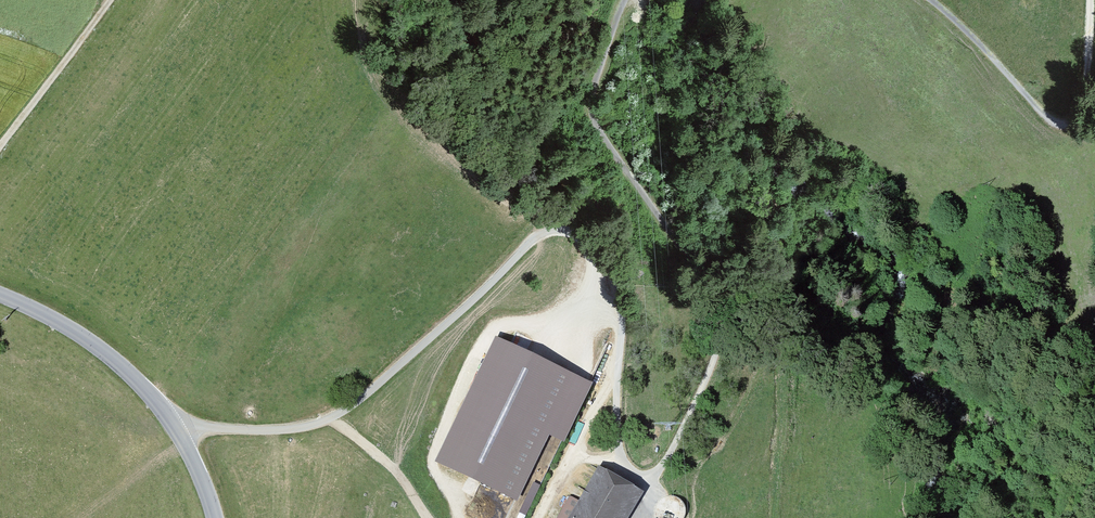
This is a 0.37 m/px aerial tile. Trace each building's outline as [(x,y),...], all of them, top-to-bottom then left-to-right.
[(585,384),(491,338),(432,458),(511,496),(542,432),(557,440),(585,384)] [(596,466),(578,497),(570,492),(554,517),(634,517),(647,496),(596,466)]
